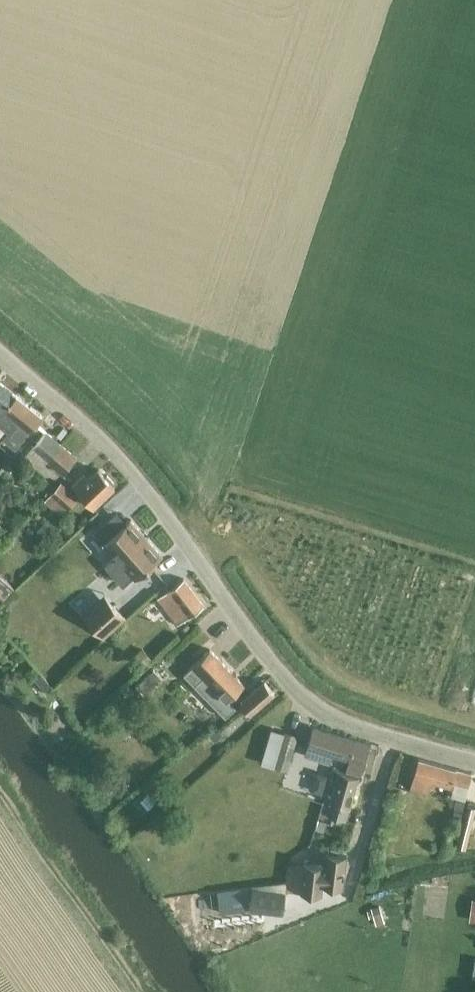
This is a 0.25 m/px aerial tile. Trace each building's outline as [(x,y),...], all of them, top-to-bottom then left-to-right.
[(16,395),(0,382),(0,414),(16,395)] [(16,395),(0,414),(0,423),(8,430),(1,437),(15,449),(42,416),(16,395)] [(39,470),(47,460),(61,444),(46,432),(24,457),(39,470)] [(61,444),(47,460),(63,473),(76,457),(61,444)] [(93,507),(115,487),(112,484),(114,483),(107,475),(106,477),(98,469),(88,479),(84,474),(72,485),(93,507)] [(67,510),(77,498),(61,483),(46,500),(60,513),(65,508),(67,510)] [(162,556),(130,519),(112,535),(103,525),(94,532),(103,543),(116,557),(106,565),(123,585),(132,577),(135,579),(162,556)] [(2,599),(13,587),(0,576),(0,598),(2,599)] [(178,624),(203,605),(183,578),(168,589),(165,585),(154,593),(178,624)] [(125,617),(104,594),(82,614),(103,637),(125,617)] [(141,648),(133,656),(143,668),(152,660),(141,648)] [(227,700),(244,684),(220,660),(219,660),(209,650),(184,674),(225,716),(234,707),(227,700)] [(154,671),(136,687),(144,695),(161,678),(154,671)] [(39,676),(32,682),(43,694),(49,689),(39,676)] [(249,713),(273,692),(263,681),(250,693),(251,694),(240,703),(249,713)] [(216,725),(207,733),(214,740),(223,733),(216,725)] [(350,759),(346,770),(361,774),(369,745),(313,728),(305,755),(330,762),(333,754),(350,759)] [(286,771),(297,735),(285,732),(274,767),(286,771)] [(468,784),(471,773),(419,758),(411,785),(428,790),(431,779),(451,785),(453,780),(468,784)] [(332,769),(321,806),(320,812),(344,819),(357,776),(332,769)] [(315,774),(310,793),(321,796),(326,777),(315,774)] [(469,801),(468,801),(456,845),(464,848),(474,809),(474,781),(469,801)] [(455,803),(453,810),(462,812),(464,805),(455,803)] [(317,822),(314,831),(322,833),(325,824),(317,822)] [(304,863),(301,891),(301,892),(321,894),(322,885),(343,887),(346,856),(326,854),(324,866),(304,863)] [(249,888),(216,892),(218,912),(246,909),(249,888)] [(283,913),(285,892),(252,888),(250,909),(283,913)] [(371,909),(367,910),(369,917),(372,916),(373,919),(382,917),(378,905),(370,907),(371,909)]
